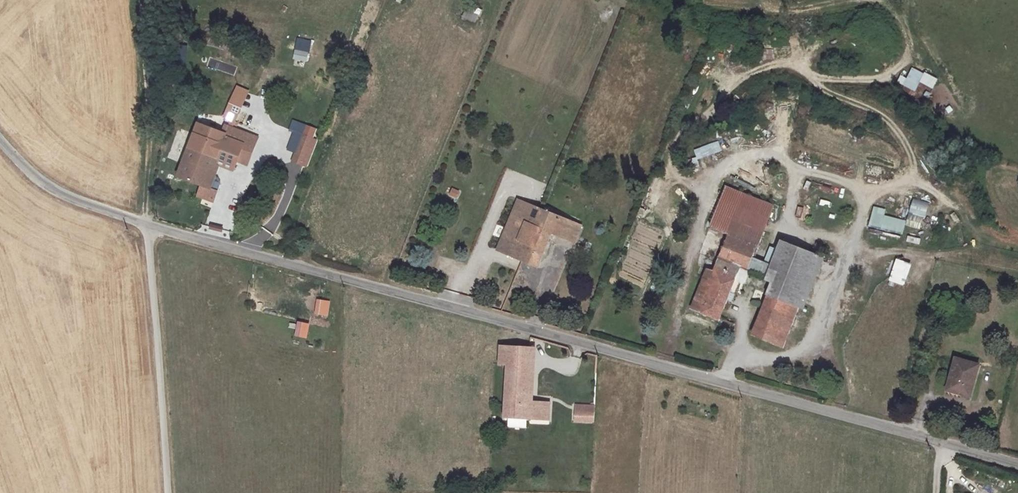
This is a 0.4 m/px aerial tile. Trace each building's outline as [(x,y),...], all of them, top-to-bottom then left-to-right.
[(463,21),(475,25),(480,9),(469,5),(463,21)] [(304,65),(308,53),(295,49),(291,61),(304,65)] [(919,84),(932,90),(937,80),(911,68),(902,87),(915,92),(919,84)] [(222,119),(234,124),(241,107),(229,102),(222,119)] [(293,153),(290,163),(308,168),(317,139),(313,138),(316,129),(304,125),(302,134),(292,131),(286,151),(293,153)] [(218,190),(228,165),(238,141),(198,126),(177,174),(210,187),(218,190)] [(238,141),(228,165),(239,170),(249,145),(238,141)] [(721,142),(693,149),(696,159),(723,153),(721,142)] [(869,166),(868,173),(879,175),(880,168),(869,166)] [(206,197),(214,200),(218,190),(210,187),(206,197)] [(457,200),(461,192),(451,188),(448,196),(457,200)] [(709,234),(716,235),(717,232),(761,246),(773,211),(722,192),(709,234)] [(912,199),(908,214),(925,219),(929,203),(912,199)] [(588,228),(523,201),(501,253),(541,270),(557,231),(583,242),(588,228)] [(900,242),(904,221),(884,216),(886,209),(872,207),(867,236),(900,242)] [(210,226),(209,236),(221,236),(221,226),(210,226)] [(717,232),(716,235),(729,240),(714,277),(706,275),(692,314),(719,322),(727,305),(734,307),(741,288),(746,289),(761,246),(717,232)] [(919,245),(920,239),(907,237),(906,243),(919,245)] [(775,243),(772,254),(811,269),(815,256),(775,243)] [(800,305),(811,269),(772,254),(766,269),(774,272),(768,295),(800,305)] [(889,283),(906,286),(910,263),(893,260),(889,283)] [(787,348),(800,305),(768,295),(754,338),(787,348)] [(330,300),(320,298),(317,314),(327,315),(330,300)] [(306,340),(310,325),(297,322),(293,336),(306,340)] [(501,422),(545,424),(551,425),(552,410),(529,408),(531,351),(500,349),(498,368),(507,370),(501,422)] [(957,359),(950,390),(973,396),(980,365),(957,359)] [(598,414),(576,413),(576,425),(598,426),(598,414)]
